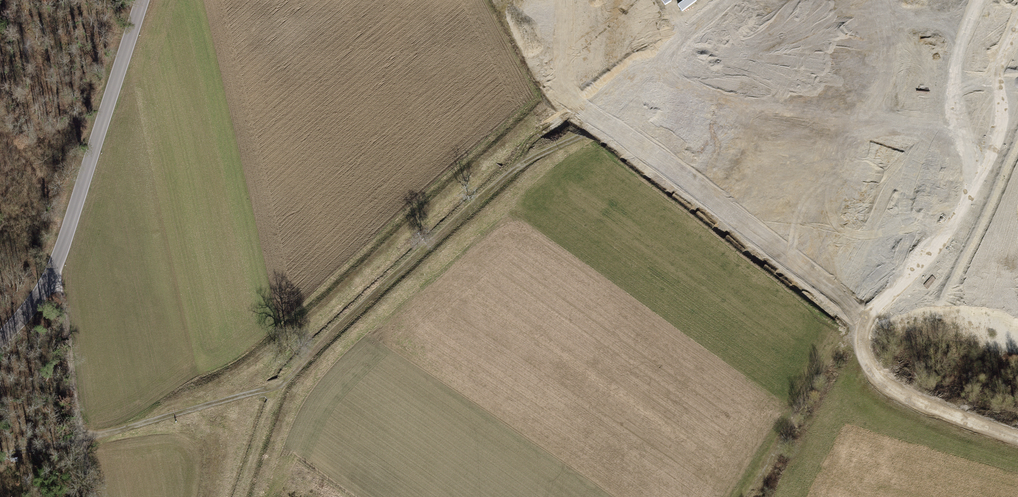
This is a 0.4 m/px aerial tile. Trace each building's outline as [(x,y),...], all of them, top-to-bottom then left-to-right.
[(966,62),(973,63),(975,40),(968,39),(966,62)] [(979,52),(974,73),(989,76),(994,56),(979,52)] [(1002,80),(1005,62),(998,61),(994,78),(1002,80)] [(969,82),(986,88),(988,81),(972,76),(969,82)] [(972,96),(968,111),(991,117),(995,101),(972,96)]
